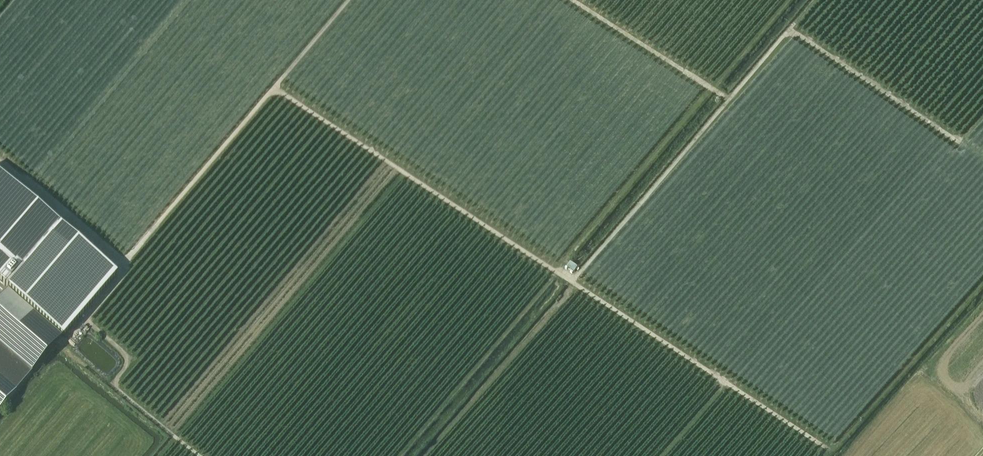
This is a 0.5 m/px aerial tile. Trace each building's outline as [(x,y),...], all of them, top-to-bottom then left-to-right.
[(16,187),(0,173),(0,206),(16,187)] [(6,287),(20,299),(18,301),(37,317),(39,316),(63,337),(73,325),(117,273),(114,270),(17,187),(0,207),(0,283),(6,287)] [(570,262),(567,267),(575,272),(578,267),(570,262)] [(62,338),(37,317),(18,301),(7,291),(0,299),(0,409),(62,338)]
